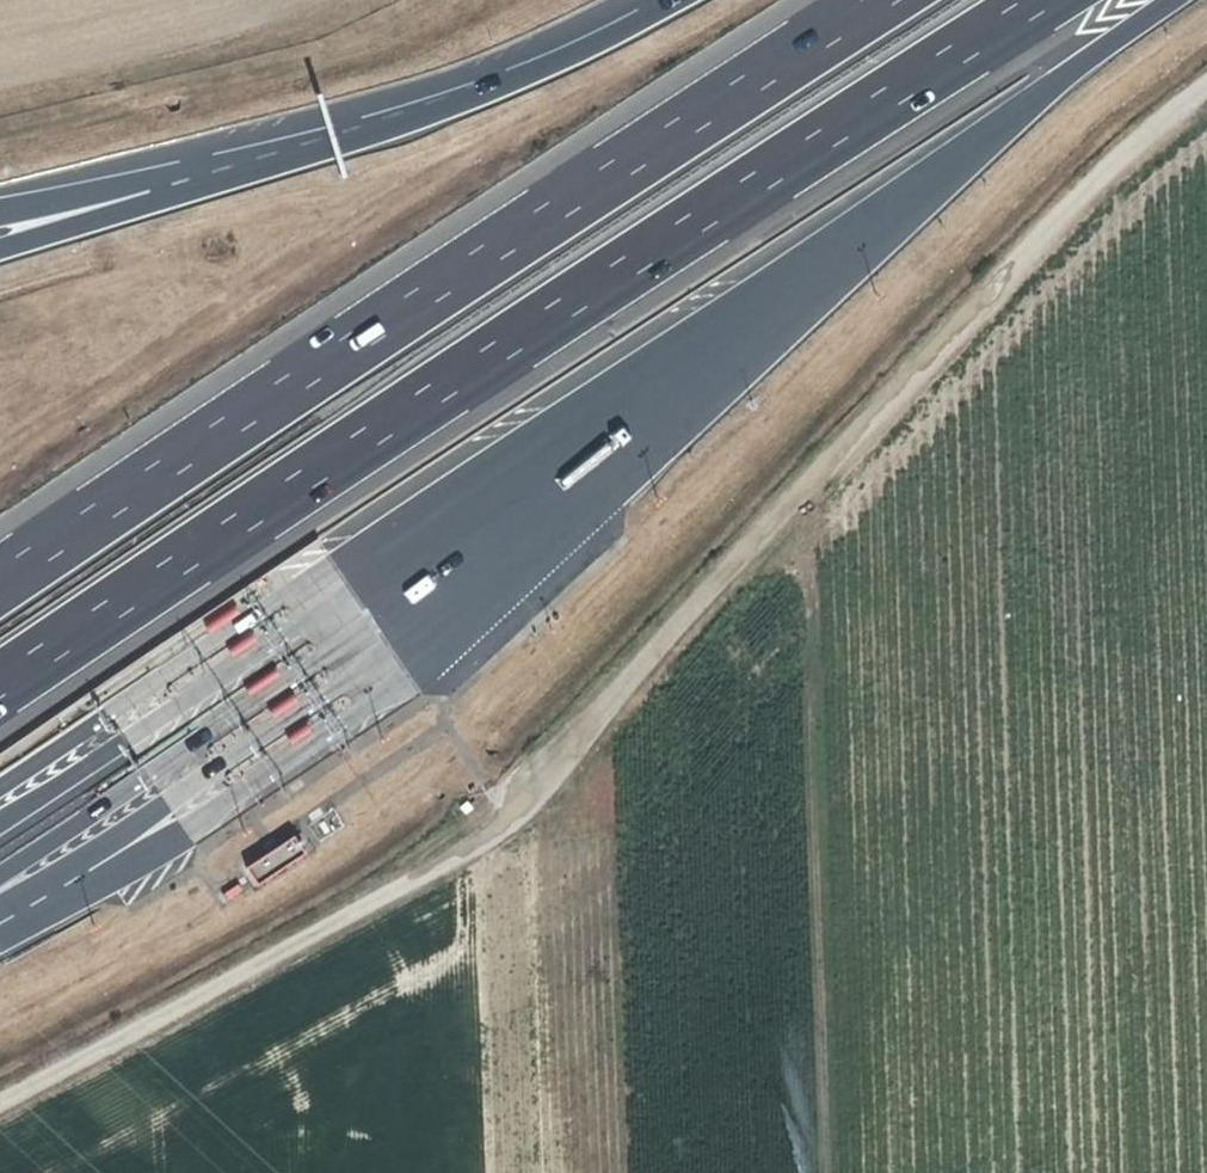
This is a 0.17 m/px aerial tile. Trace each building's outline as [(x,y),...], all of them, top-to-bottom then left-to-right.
[(416,594),(445,566),(435,555),(405,583),(416,594)] [(239,865),(250,882),(299,851),(288,833),(239,865)]
